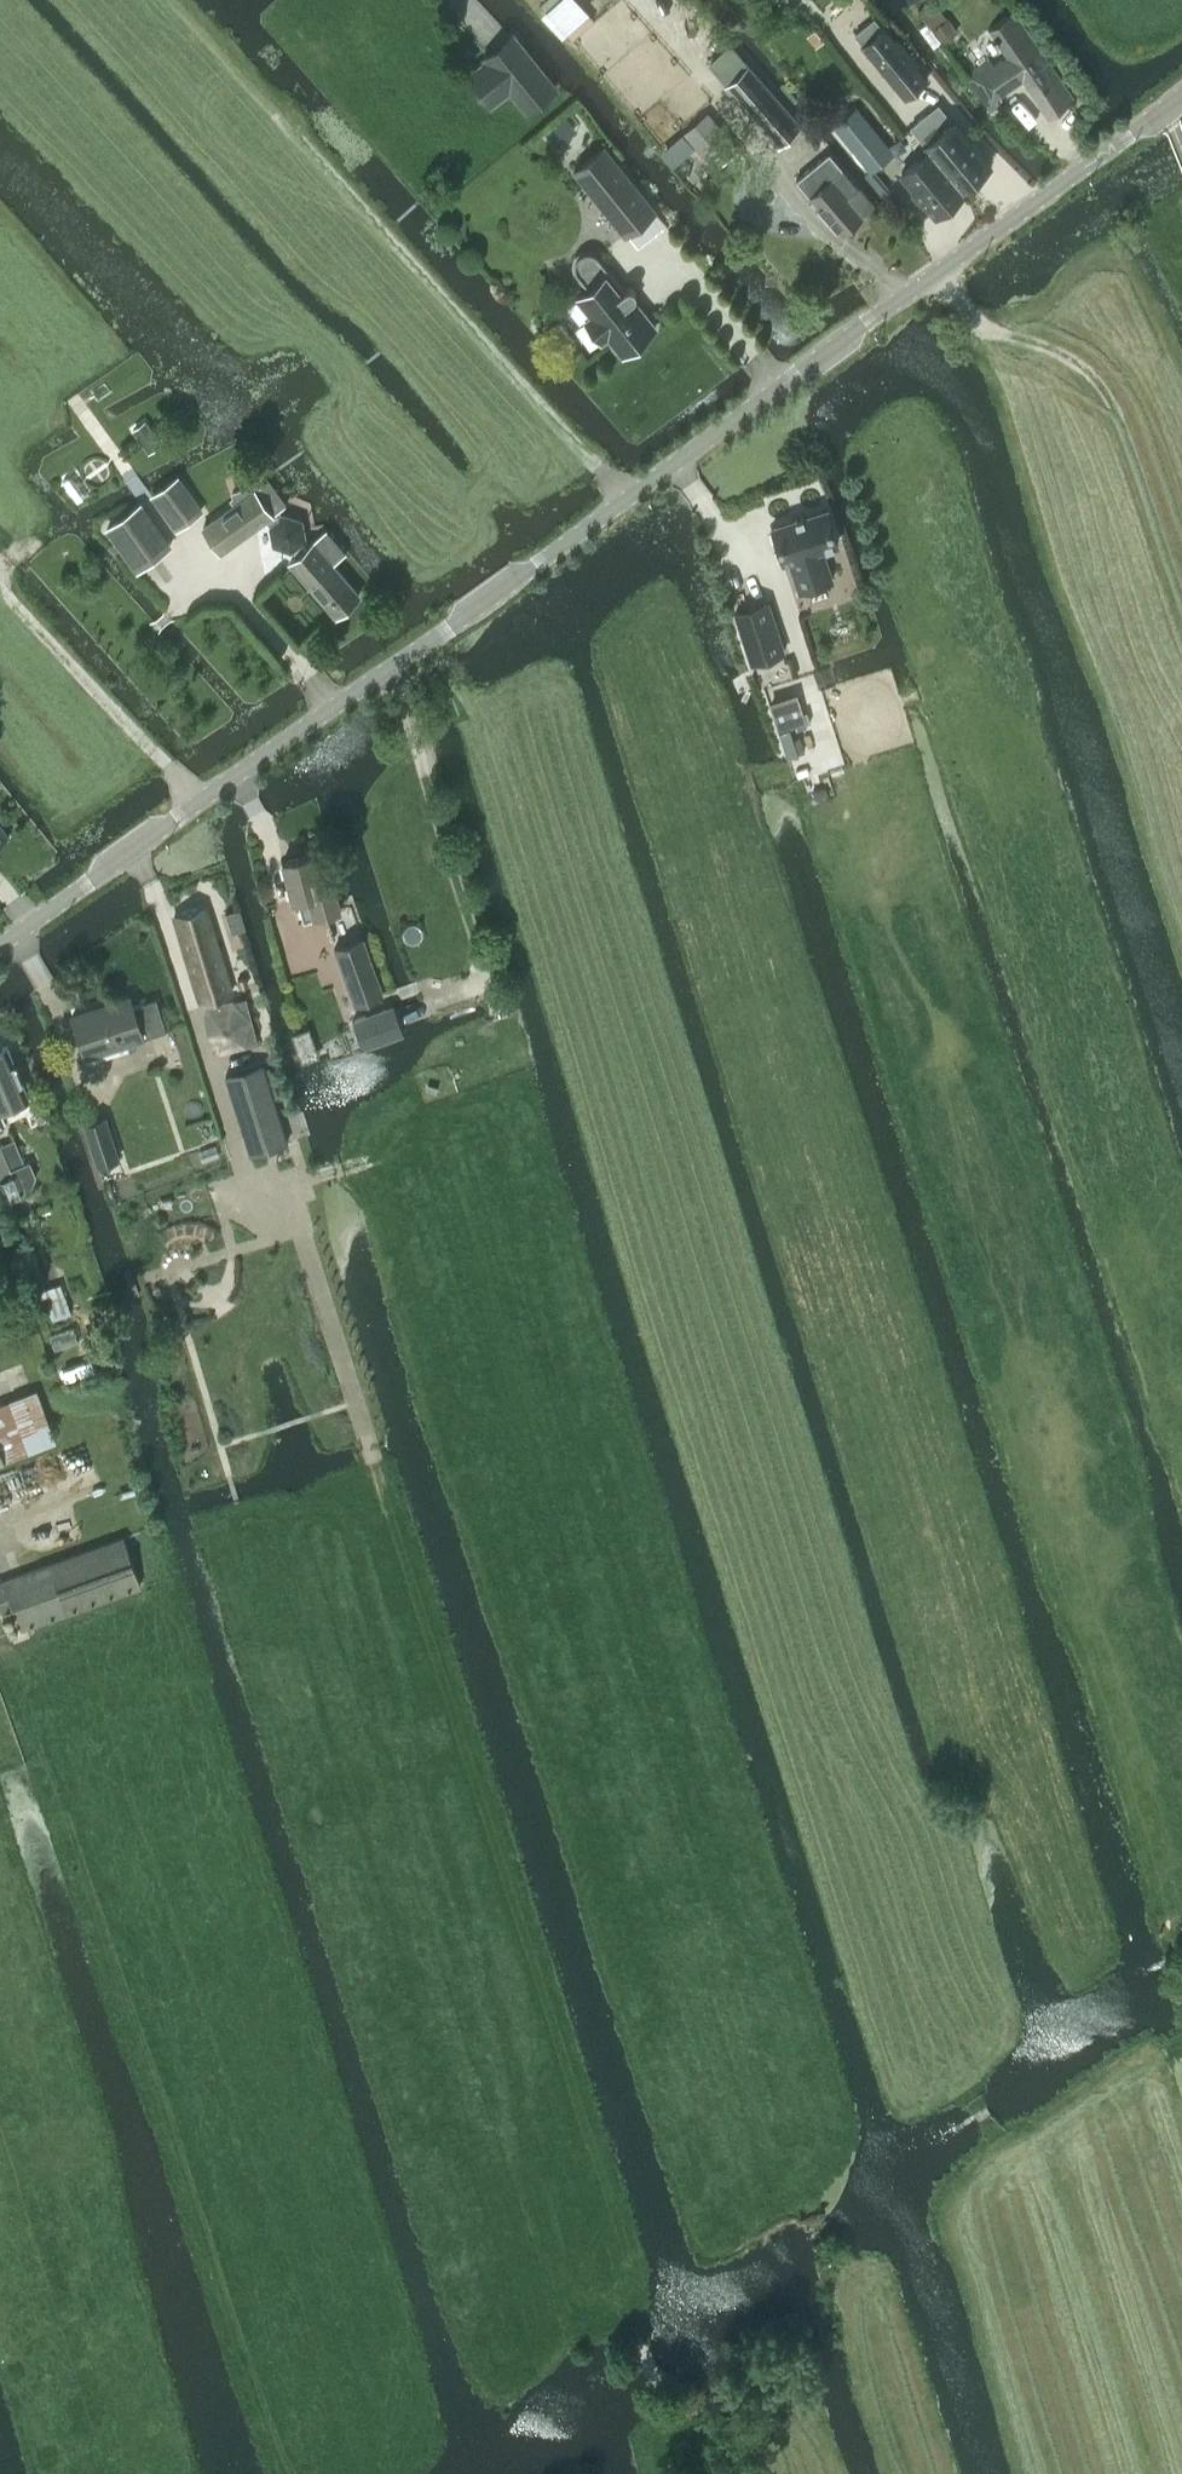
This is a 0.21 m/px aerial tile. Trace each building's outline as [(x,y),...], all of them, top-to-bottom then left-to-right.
[(958,32),(936,0),(931,0),(918,9),(942,43),(958,32)] [(996,98),(1023,79),(1049,117),(1074,101),(1014,11),(989,28),(1007,55),(993,64),(988,58),(965,73),(990,111),(1000,104),(996,98)] [(925,79),(883,28),(863,45),(905,96),(925,79)] [(556,86),(513,32),(483,57),(485,59),(477,66),(501,96),(509,90),(526,111),(556,86)] [(801,126),(747,64),(731,45),(709,64),(726,83),(724,84),(778,146),(801,126)] [(909,126),(929,149),(961,188),(961,187),(973,178),(976,182),(988,172),(985,168),(989,165),(938,103),(909,126)] [(870,171),(893,153),(856,107),(834,125),(870,171)] [(707,110),(682,133),(714,169),(739,146),(707,110)] [(573,170),(625,234),(655,210),(604,146),(573,170)] [(964,190),(961,187),(961,188),(929,149),(901,172),(936,213),(939,211),(942,214),(954,204),(951,201),(964,190)] [(829,151),(795,180),(808,195),(841,233),(874,205),(833,156),(829,151)] [(632,299),(633,298),(634,296),(635,295),(635,294),(635,293),(635,292),(635,291),(635,290),(634,289),(633,287),(632,287),(630,286),(629,286),(628,286),(626,287),(625,288),(624,288),(610,270),(609,271),(598,256),(597,254),(595,253),(593,252),(589,251),(586,251),(582,252),(580,253),(579,254),(577,256),(576,257),(575,260),(574,262),(574,264),(574,266),(575,269),(576,271),(577,273),(589,287),(577,297),(591,315),(585,320),(602,340),(608,335),(622,353),(656,326),(638,304),(637,305),(632,299)] [(176,528),(202,509),(178,476),(152,495),(176,528)] [(331,562),(345,550),(351,545),(333,524),(309,544),(303,537),(300,521),(284,515),(279,509),(285,504),(268,479),(203,526),(221,550),(265,518),(272,526),(275,542),(290,548),(291,547),(297,555),(290,561),(335,614),(359,594),(331,562)] [(137,569),(170,545),(141,503),(107,527),(137,569)] [(825,510),(770,527),(781,562),(788,560),(799,592),(831,581),(820,550),(836,544),(825,510)] [(766,603),(734,613),(750,664),(782,653),(766,603)] [(769,700),(778,730),(783,729),(788,746),(793,745),(788,728),(795,725),(796,729),(807,725),(796,691),(769,700)] [(8,835),(0,825),(0,842),(8,835)] [(292,901),(299,900),(303,917),(341,907),(331,871),(320,874),(314,850),(281,859),(292,901)] [(206,904),(173,914),(199,1001),(232,991),(206,904)] [(384,992),(363,936),(335,947),(356,1002),(384,992)] [(86,1056),(143,1037),(166,1029),(155,997),(132,1004),(129,995),(72,1014),(86,1056)] [(231,996),(205,1002),(206,1029),(218,1053),(246,1045),(251,1016),(231,996)] [(392,1002),(350,1018),(352,1023),(359,1043),(398,1028),(401,1027),(392,1002)] [(29,1096),(7,1043),(0,1047),(0,1108),(29,1096)] [(256,1052),(224,1062),(230,1082),(262,1072),(278,1067),(272,1048),(256,1052)] [(269,1096),(263,1077),(233,1086),(238,1105),(269,1096)] [(246,1129),(279,1118),(272,1098),(239,1109),(246,1129)] [(120,1158),(106,1115),(83,1122),(97,1165),(120,1158)] [(296,1119),(249,1136),(256,1156),(303,1139),(296,1119)] [(0,1178),(0,1184),(6,1198),(30,1188),(36,1175),(29,1159),(24,1161),(14,1138),(0,1144),(12,1174),(0,1178)] [(66,1294),(46,1301),(52,1319),(72,1312),(66,1294)] [(12,1608),(19,1628),(141,1585),(124,1536),(0,1580),(0,1613),(12,1608)]
